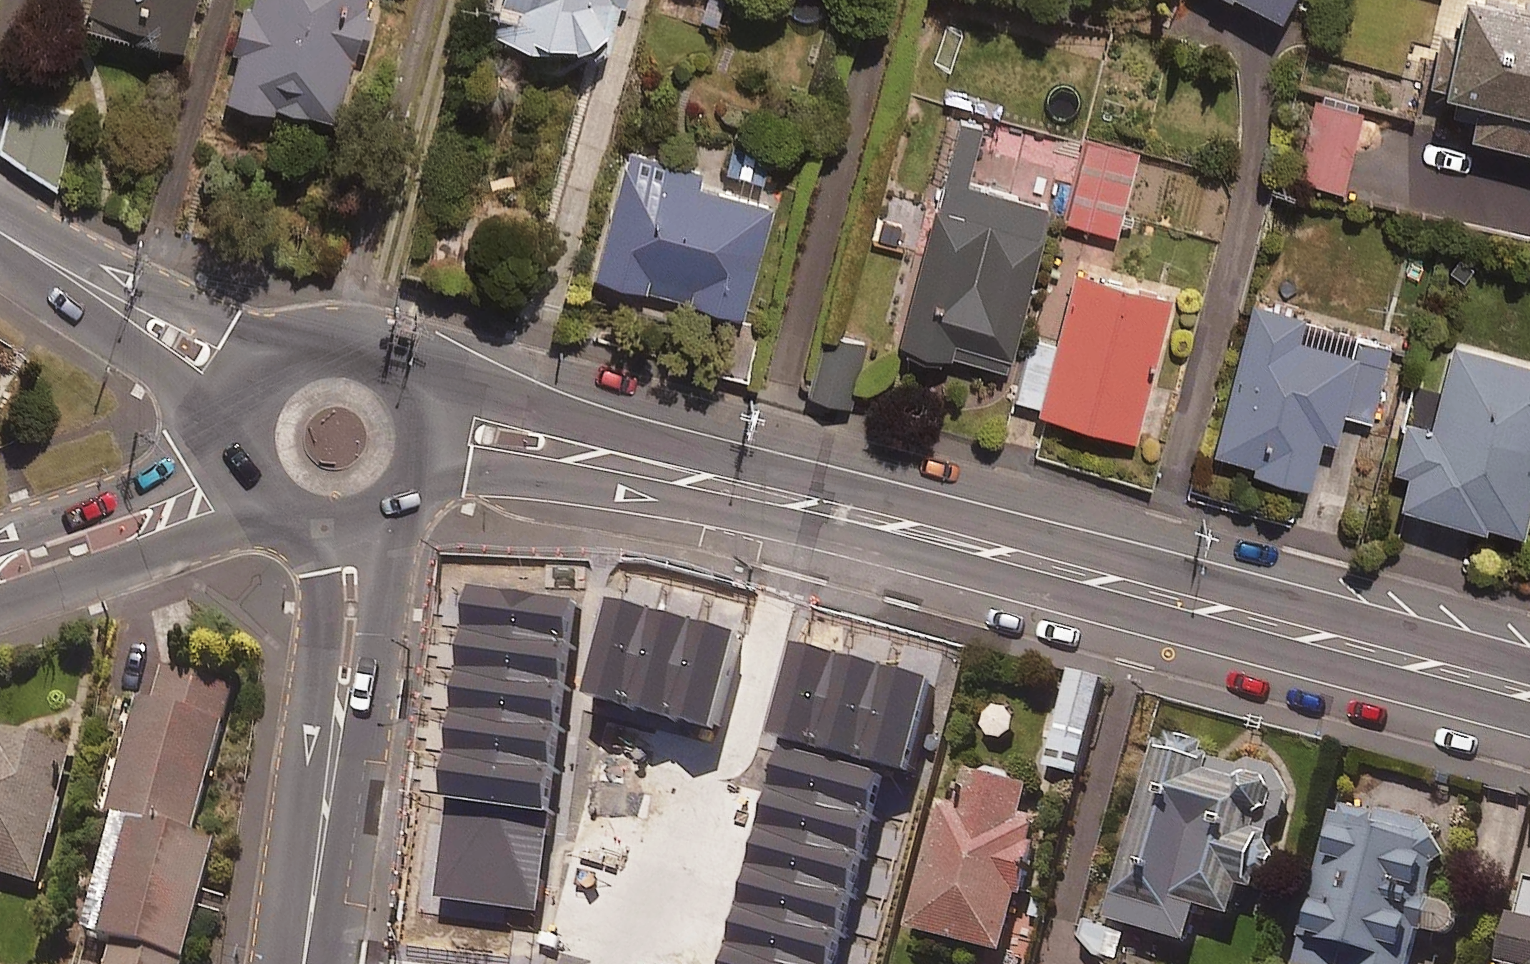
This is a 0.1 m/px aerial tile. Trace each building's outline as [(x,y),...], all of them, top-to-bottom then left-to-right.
[(83,25),(185,51),(198,0),(89,0),(83,25)] [(258,17),(246,15),(231,102),(348,123),(370,0),(261,0),(258,17)] [(496,37),(541,49),(543,40),(607,58),(623,0),(506,0),(496,37)] [(697,32),(722,40),(735,0),(708,0),(697,32)] [(1287,17),(1295,0),(1251,0),(1287,17)] [(1452,92),(1461,94),(1457,114),(1474,118),(1470,136),(1529,151),(1529,12),(1481,0),(1474,0),(1452,92)] [(75,111),(15,97),(3,151),(58,187),(75,111)] [(1363,115),(1323,103),(1301,180),(1341,192),(1363,115)] [(984,130),(962,124),(906,347),(1010,373),(1052,209),(970,189),(984,130)] [(776,145),(736,135),(726,174),(766,184),(776,145)] [(1138,153),(1086,142),(1068,224),(1120,235),(1138,153)] [(703,174),(631,154),(597,279),(745,320),(775,212),(698,191),(703,174)] [(1035,339),(1018,404),(1041,410),(1040,416),(1138,442),(1175,301),(1078,276),(1060,346),(1035,339)] [(1258,309),(1217,457),(1258,468),(1256,474),(1313,489),(1326,441),(1339,444),(1347,416),(1373,423),(1394,347),(1258,309)] [(814,399),(849,409),(866,349),(830,339),(814,399)] [(1456,348),(1444,396),(1417,389),(1397,471),(1414,475),(1406,509),(1526,538),(1529,522),(1529,367),(1456,348)] [(459,585),(421,895),(537,909),(574,599),(459,585)] [(732,628),(602,596),(578,691),(709,723),(732,628)] [(787,638),(762,732),(902,769),(927,674),(787,638)] [(1105,684),(1072,675),(1047,771),(1081,780),(1105,684)] [(216,851),(189,844),(232,696),(163,676),(152,715),(136,710),(101,831),(130,839),(98,948),(116,953),(113,963),(183,963),(216,851)] [(0,742),(0,882),(40,892),(73,761),(0,742)] [(1267,843),(1271,829),(1286,820),(1293,807),(1292,793),(1284,780),(1266,773),(1256,775),(1244,783),(1213,774),(1217,758),(1162,743),(1112,929),(1192,950),(1202,915),(1239,925),(1245,903),(1265,895),(1276,879),(1277,860),(1267,843)] [(775,746),(720,963),(824,963),(873,771),(775,746)] [(1008,960),(1022,906),(1028,908),(1043,852),(1037,851),(1043,828),(1025,824),(1032,796),(982,782),(977,798),(947,790),(909,933),(1008,960)] [(1451,872),(1431,825),(1422,829),(1341,809),(1303,963),(1420,963),(1426,940),(1454,947),(1461,919),(1432,912),(1441,876),(1451,872)] [(1521,929),(1512,963),(1529,963),(1529,931),(1521,929)]
